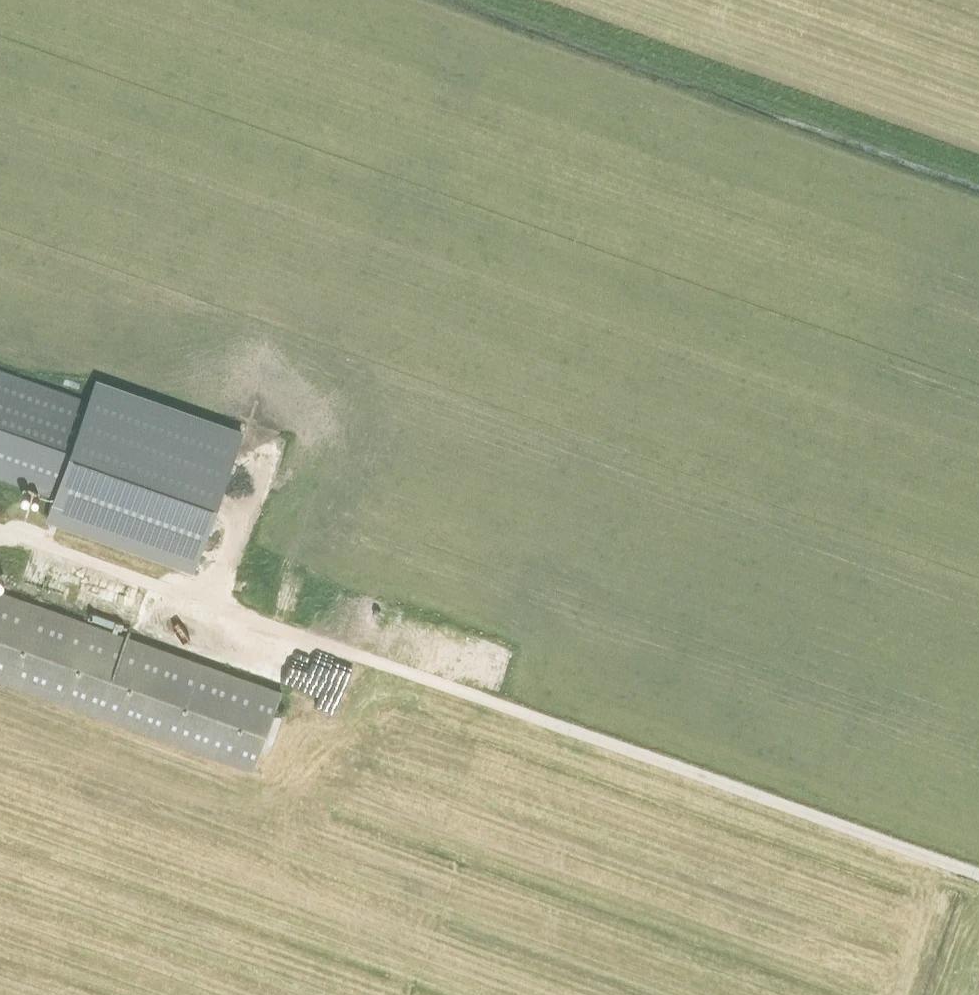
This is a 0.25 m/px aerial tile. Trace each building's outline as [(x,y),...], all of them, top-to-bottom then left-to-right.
[(95,381),(88,401),(0,370),(0,478),(54,497),(47,517),(194,569),(242,433),(95,381)] [(254,770),(282,692),(0,592),(0,680),(254,770)]
